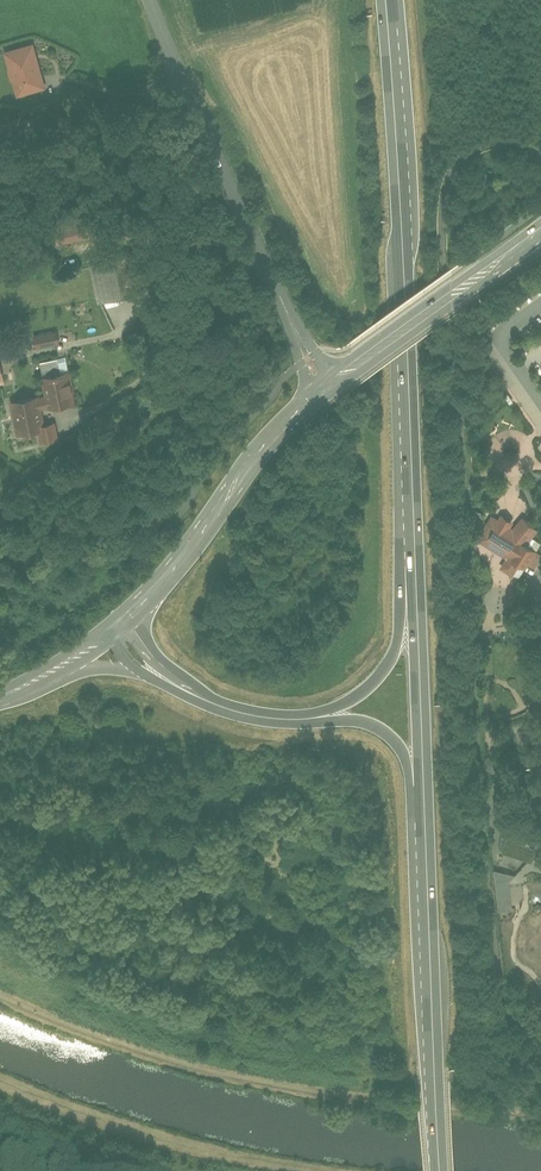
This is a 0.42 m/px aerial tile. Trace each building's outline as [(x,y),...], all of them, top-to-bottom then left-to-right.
[(29,33),(2,40),(15,84),(42,76),(29,33)] [(56,243),(91,238),(88,217),(53,221),(56,243)] [(134,256),(89,264),(96,303),(140,295),(134,256)] [(50,320),(28,325),(31,339),(53,334),(50,320)] [(45,395),(7,401),(12,434),(36,430),(39,444),(57,441),(54,421),(42,423),(40,410),(53,408),(52,405),(73,402),(68,372),(62,373),(60,359),(39,362),(45,395)] [(497,519),(490,515),(474,539),(497,554),(502,558),(497,566),(520,581),(540,550),(528,542),(538,528),(520,516),(515,524),(509,520),(500,514),(497,519)] [(491,675),(490,655),(479,655),(480,675),(491,675)]
